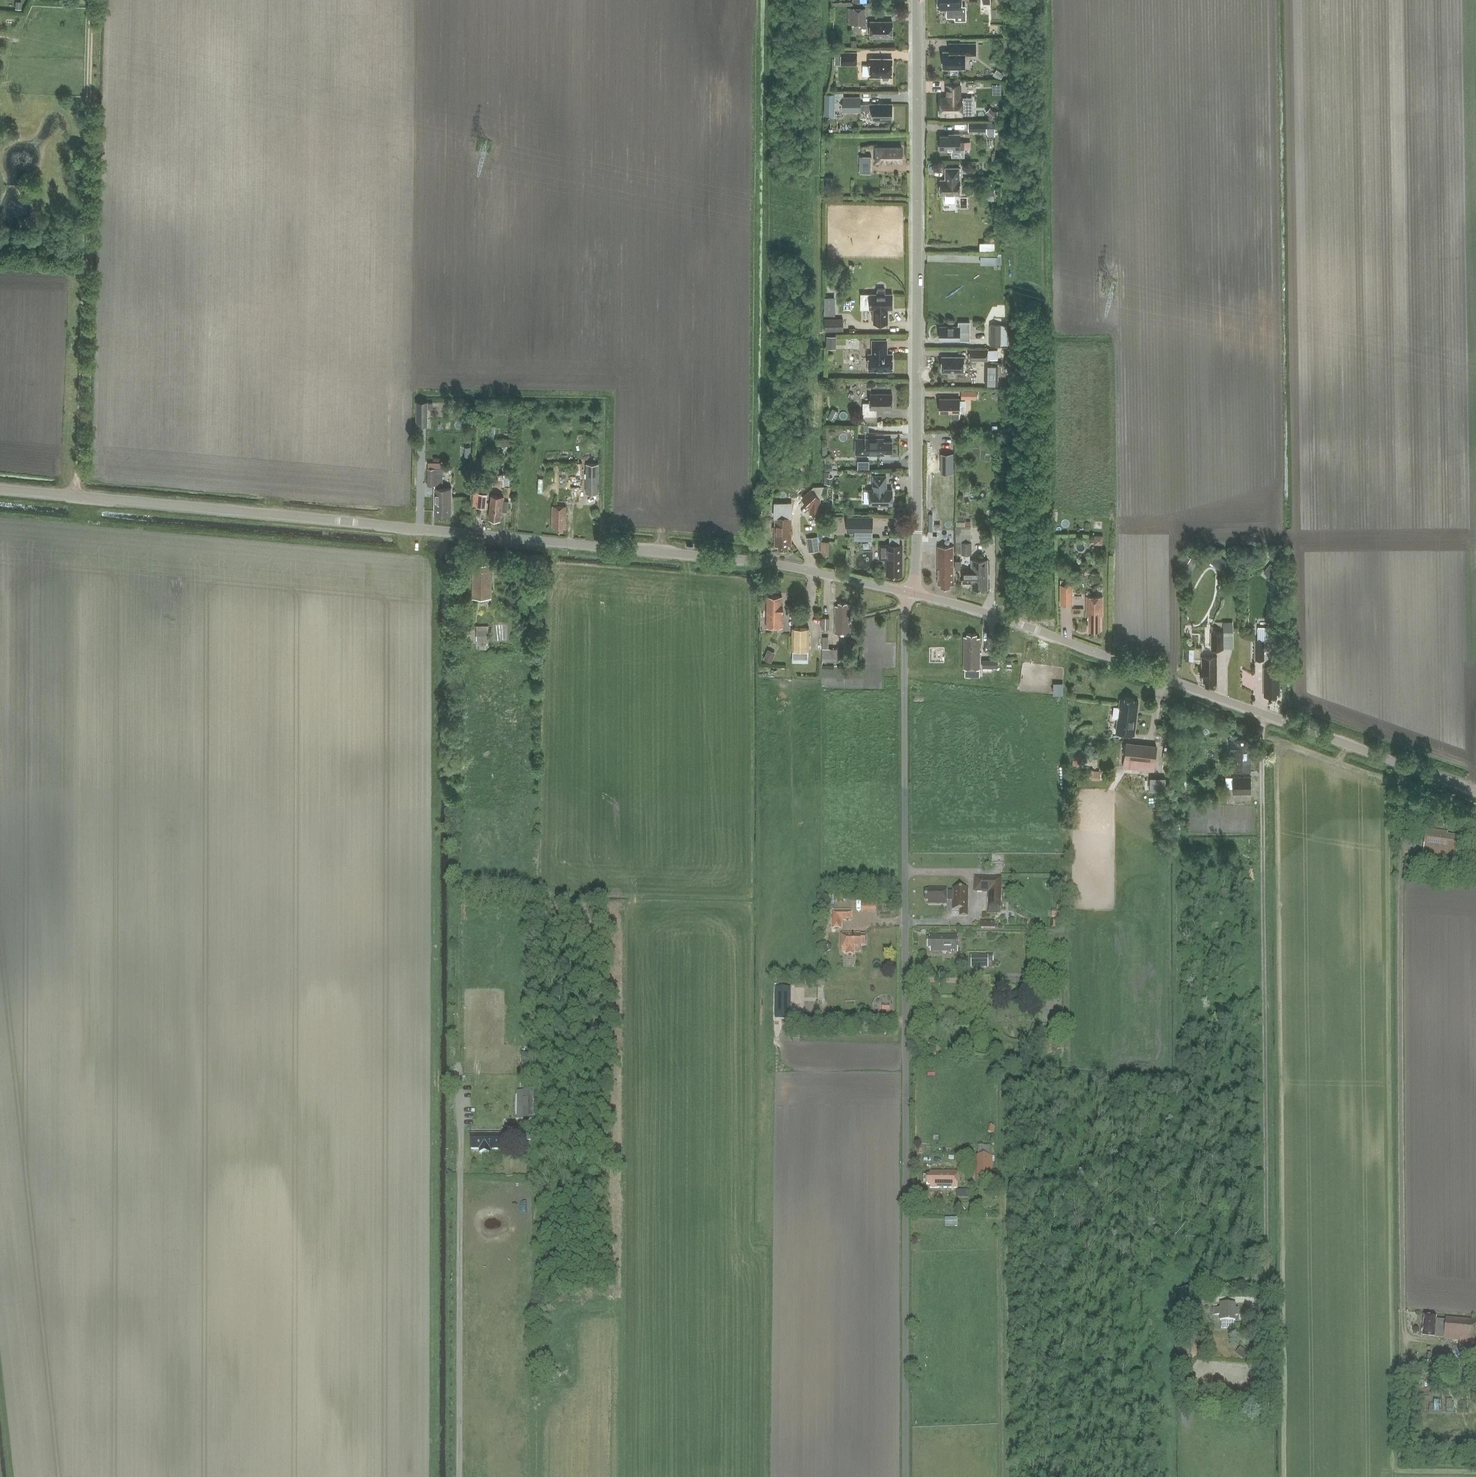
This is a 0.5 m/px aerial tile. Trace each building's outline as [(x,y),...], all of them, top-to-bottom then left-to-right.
[(938,7),(939,7),(942,9),(947,9),(947,17),(955,17),(955,15),(966,15),(966,6),(961,6),(961,0),(938,0),(938,7)] [(981,13),(992,12),(991,0),(980,0),(981,13)] [(863,6),(847,7),(847,23),(864,23),(864,12),(863,12),(863,6)] [(870,22),(870,36),(892,36),(892,22),(870,22)] [(960,51),(943,51),(943,67),(964,68),(964,54),(976,54),(976,42),(960,42),(960,51)] [(856,51),(840,51),(840,55),(839,55),(839,63),(840,63),(840,64),(856,65),(856,51)] [(892,59),(869,58),(869,75),(882,76),(882,77),(883,79),(888,79),(889,78),(889,76),(892,76),(892,59)] [(946,97),(940,97),(940,114),(962,114),(962,97),(960,97),(960,84),(946,84),(946,97)] [(993,88),(993,94),(1001,94),(1001,84),(992,84),(993,87),(993,88)] [(824,106),(824,116),(834,116),(834,106),(834,93),(824,93),(824,106)] [(843,97),(844,111),(860,111),(860,110),(860,104),(860,97),(843,97)] [(860,104),(860,110),(873,110),(873,119),(892,119),(892,104),(873,104),(860,104)] [(997,118),(997,110),(993,110),(990,107),(985,111),(988,114),(988,118),(997,118)] [(993,123),(967,123),(967,131),(986,131),(986,132),(988,136),(993,136),(993,123)] [(940,135),(940,150),(960,150),(960,148),(964,149),(964,141),(960,141),(960,133),(953,133),(953,135),(940,135)] [(899,157),(902,157),(901,148),(885,148),(885,147),(876,147),(876,160),(884,160),(884,162),(891,162),(893,161),(899,160),(899,157)] [(860,173),(872,173),(872,156),(860,156),(860,173)] [(945,179),(940,179),(940,194),(960,194),(960,179),(959,179),(959,167),(945,167),(945,179)] [(826,190),(835,189),(834,177),(825,178),(826,190)] [(981,200),(994,200),(994,190),(981,190),(981,200)] [(979,249),(995,249),(995,241),(979,240),(979,249)] [(981,256),(981,264),(998,264),(998,256),(981,256)] [(877,294),(869,294),(869,309),(873,309),(873,323),(887,323),(887,309),(892,309),(892,294),(885,294),(885,289),(877,289),(877,294)] [(825,315),(835,314),(835,297),(825,297),(825,315)] [(824,318),(825,331),(843,331),(842,318),(824,318)] [(959,322),(959,326),(940,326),(940,339),(969,340),(969,322),(959,322)] [(1000,325),(989,325),(989,345),(1000,345),(1000,325)] [(827,336),(827,348),(836,348),(837,336),(827,336)] [(872,354),(868,354),(869,370),(883,370),(884,372),(889,372),(890,370),(892,370),(892,354),(886,354),(886,340),(872,340),(872,354)] [(969,349),(969,360),(988,360),(988,349),(969,349)] [(942,356),(942,372),(963,372),(963,357),(942,356)] [(976,390),(961,390),(961,399),(976,399),(976,390)] [(998,391),(992,395),(996,400),(1002,396),(998,391)] [(862,403),(862,416),(876,416),(876,409),(892,409),(892,394),(870,394),(869,403),(862,403)] [(939,399),(939,412),(952,412),(952,418),(959,418),(959,416),(959,412),(960,412),(960,411),(965,411),(965,401),(960,401),(960,399),(959,399),(939,399)] [(427,425),(428,401),(416,401),(416,425),(427,425)] [(833,408),(828,418),(834,421),(839,412),(833,408)] [(856,439),(856,455),(884,455),(884,452),(892,452),(892,442),(884,442),(884,439),(864,439),(863,439),(856,439)] [(940,453),(940,463),(953,463),(953,453),(940,453)] [(858,468),(870,468),(870,460),(858,460),(858,468)] [(599,493),(599,463),(587,463),(587,493),(599,493)] [(442,468),(427,468),(427,485),(434,485),(434,514),(451,514),(451,488),(442,488),(442,468)] [(830,472),(825,472),(825,484),(833,484),(833,477),(830,477),(830,472)] [(873,490),(870,490),(870,504),(892,504),(892,490),(886,490),(886,476),(873,476),(873,490)] [(493,478),(493,486),(503,486),(503,478),(493,478)] [(821,513),(821,498),(810,489),(802,499),(810,507),(810,513),(821,513)] [(485,508),(486,494),(479,493),(477,493),(477,494),(476,507),(485,508)] [(504,501),(504,496),(491,495),(488,519),(500,520),(501,511),(508,511),(509,501),(504,501)] [(563,528),(566,528),(566,507),(552,507),(552,528),(555,528),(555,531),(563,531),(563,528)] [(775,510),(775,518),(775,547),(779,547),(779,549),(788,549),(788,546),(791,546),(791,510),(775,510)] [(872,517),(848,517),(848,532),(872,532),(872,517)] [(832,530),(832,520),(823,520),(823,530),(832,530)] [(971,521),(956,521),(956,552),(961,552),(961,554),(971,554),(971,521)] [(1094,535),(1094,544),(1103,544),(1103,536),(1094,535)] [(899,545),(899,537),(889,537),(889,545),(886,545),(880,545),(880,559),(886,559),(886,573),(889,573),(889,575),(899,576),(899,572),(902,572),(902,545),(899,545)] [(830,554),(830,540),(821,540),(822,554),(830,554)] [(938,572),(938,585),(941,585),(941,588),(950,588),(950,585),(953,585),(953,547),(937,547),(938,572)] [(1183,560),(1182,561),(1183,562),(1187,565),(1193,558),(1187,554),(1183,560)] [(1247,555),(1239,558),(1243,568),(1251,565),(1247,555)] [(1215,556),(1210,563),(1222,571),(1227,565),(1215,556)] [(971,571),(962,571),(962,583),(971,583),(971,589),(987,589),(987,559),(971,560),(971,571)] [(491,598),(491,567),(487,567),(487,564),(473,564),(473,598),(491,598)] [(1278,570),(1271,564),(1264,573),(1271,579),(1278,570)] [(1073,584),(1060,584),(1059,605),(1073,605),(1073,584)] [(1103,615),(1103,596),(1087,595),(1087,604),(1087,615),(1089,615),(1088,630),(1101,630),(1101,615),(1103,615)] [(782,628),(782,607),(781,606),(781,598),(767,597),(766,628),(782,628)] [(835,635),(850,635),(850,605),(847,605),(847,604),(838,604),(838,607),(835,607),(835,635)] [(830,617),(822,617),(822,628),(830,628),(830,617)] [(1224,622),(1224,632),(1233,632),(1233,622),(1224,622)] [(489,649),(488,625),(477,626),(477,649),(489,649)] [(808,660),(809,627),(792,627),(791,660),(808,660)] [(1223,633),(1211,633),(1211,650),(1223,650),(1223,633)] [(964,637),(964,676),(979,676),(979,638),(976,638),(976,634),(967,634),(967,637),(964,637)] [(1264,640),(1255,640),(1255,661),(1264,661),(1264,640)] [(822,648),(822,662),(839,662),(839,658),(844,658),(844,648),(830,648),(822,648)] [(1194,661),(1194,648),(1185,648),(1185,661),(1194,661)] [(768,649),(764,659),(771,662),(776,653),(768,649)] [(1214,684),(1217,684),(1217,658),(1202,658),(1202,670),(1201,670),(1201,678),(1202,678),(1202,683),(1205,683),(1205,686),(1214,686),(1214,684)] [(982,659),(982,668),(998,668),(998,660),(982,659)] [(1276,693),(1279,693),(1279,669),(1264,669),(1265,694),(1267,694),(1267,697),(1276,697),(1276,693)] [(1133,701),(1134,699),(1125,698),(1124,700),(1120,699),(1119,707),(1114,706),(1112,717),(1117,718),(1116,733),(1134,735),(1138,702),(1133,701)] [(1233,772),(1250,772),(1250,741),(1246,741),(1246,739),(1233,739),(1233,742),(1230,742),(1230,750),(1233,750),(1233,772)] [(1126,742),(1123,767),(1154,770),(1157,745),(1126,742)] [(1081,767),(1082,753),(1073,753),(1073,767),(1081,767)] [(1090,779),(1090,771),(1078,770),(1077,779),(1090,779)] [(1233,777),(1233,794),(1250,793),(1250,777),(1233,777)] [(1150,778),(1150,791),(1158,791),(1158,784),(1158,778),(1150,778)] [(1166,784),(1166,778),(1158,778),(1158,784),(1158,791),(1166,791),(1166,784)] [(1456,857),(1459,837),(1447,835),(1448,832),(1426,829),(1422,852),(1424,852),(1424,855),(1439,857),(1439,855),(1456,857)] [(1415,857),(1409,857),(1408,875),(1418,876),(1418,862),(1415,862),(1415,857)] [(1001,906),(1002,877),(975,876),(975,891),(988,892),(988,906),(1001,906)] [(969,915),(969,909),(968,889),(954,889),(954,892),(948,892),(948,889),(929,889),(929,892),(926,892),(926,900),(929,900),(929,903),(948,903),(948,900),(954,900),(954,909),(960,909),(960,915),(969,915)] [(1052,910),(1052,916),(1062,916),(1062,905),(1057,905),(1057,910),(1052,910)] [(831,910),(831,929),(842,929),(842,921),(846,921),(846,919),(849,919),(849,921),(851,921),(851,910),(831,910)] [(860,936),(860,933),(841,933),(841,951),(846,951),(846,955),(853,955),(853,951),(860,951),(860,946),(866,946),(865,936),(860,936)] [(932,951),(959,951),(959,935),(930,935),(930,938),(929,938),(929,948),(932,948),(932,951)] [(828,943),(824,945),(824,949),(827,953),(831,950),(832,945),(828,943)] [(993,955),(971,955),(971,968),(988,968),(988,961),(993,961),(993,955)] [(797,986),(797,997),(819,997),(819,986),(797,986)] [(775,989),(775,1019),(791,1019),(791,989),(775,989)] [(522,1075),(534,1075),(534,1054),(522,1054),(522,1075)] [(517,1091),(517,1119),(533,1119),(534,1091),(517,1091)] [(503,1138),(503,1134),(472,1134),(472,1150),(501,1150),(501,1147),(505,1147),(505,1138),(503,1138)] [(960,1164),(975,1161),(974,1152),(958,1155),(960,1164)] [(977,1182),(994,1182),(994,1157),(977,1157),(977,1182)] [(931,1187),(958,1187),(958,1172),(930,1172),(930,1176),(927,1176),(927,1185),(931,1184),(931,1187)] [(1235,1308),(1235,1304),(1220,1304),(1220,1308),(1211,1308),(1211,1315),(1220,1315),(1220,1320),(1222,1320),(1221,1328),(1233,1328),(1233,1320),(1235,1320),(1235,1314),(1238,1314),(1238,1308),(1235,1308)] [(1264,1310),(1264,1323),(1273,1323),(1276,1323),(1275,1310),(1273,1310),(1264,1310)] [(1424,1316),(1422,1336),(1437,1337),(1474,1340),(1475,1321),(1446,1319),(1446,1321),(1435,1320),(1435,1317),(1424,1316)] [(1245,1359),(1250,1352),(1241,1346),(1236,1353),(1245,1359)] [(1404,1365),(1404,1377),(1417,1376),(1416,1365),(1404,1365)]
